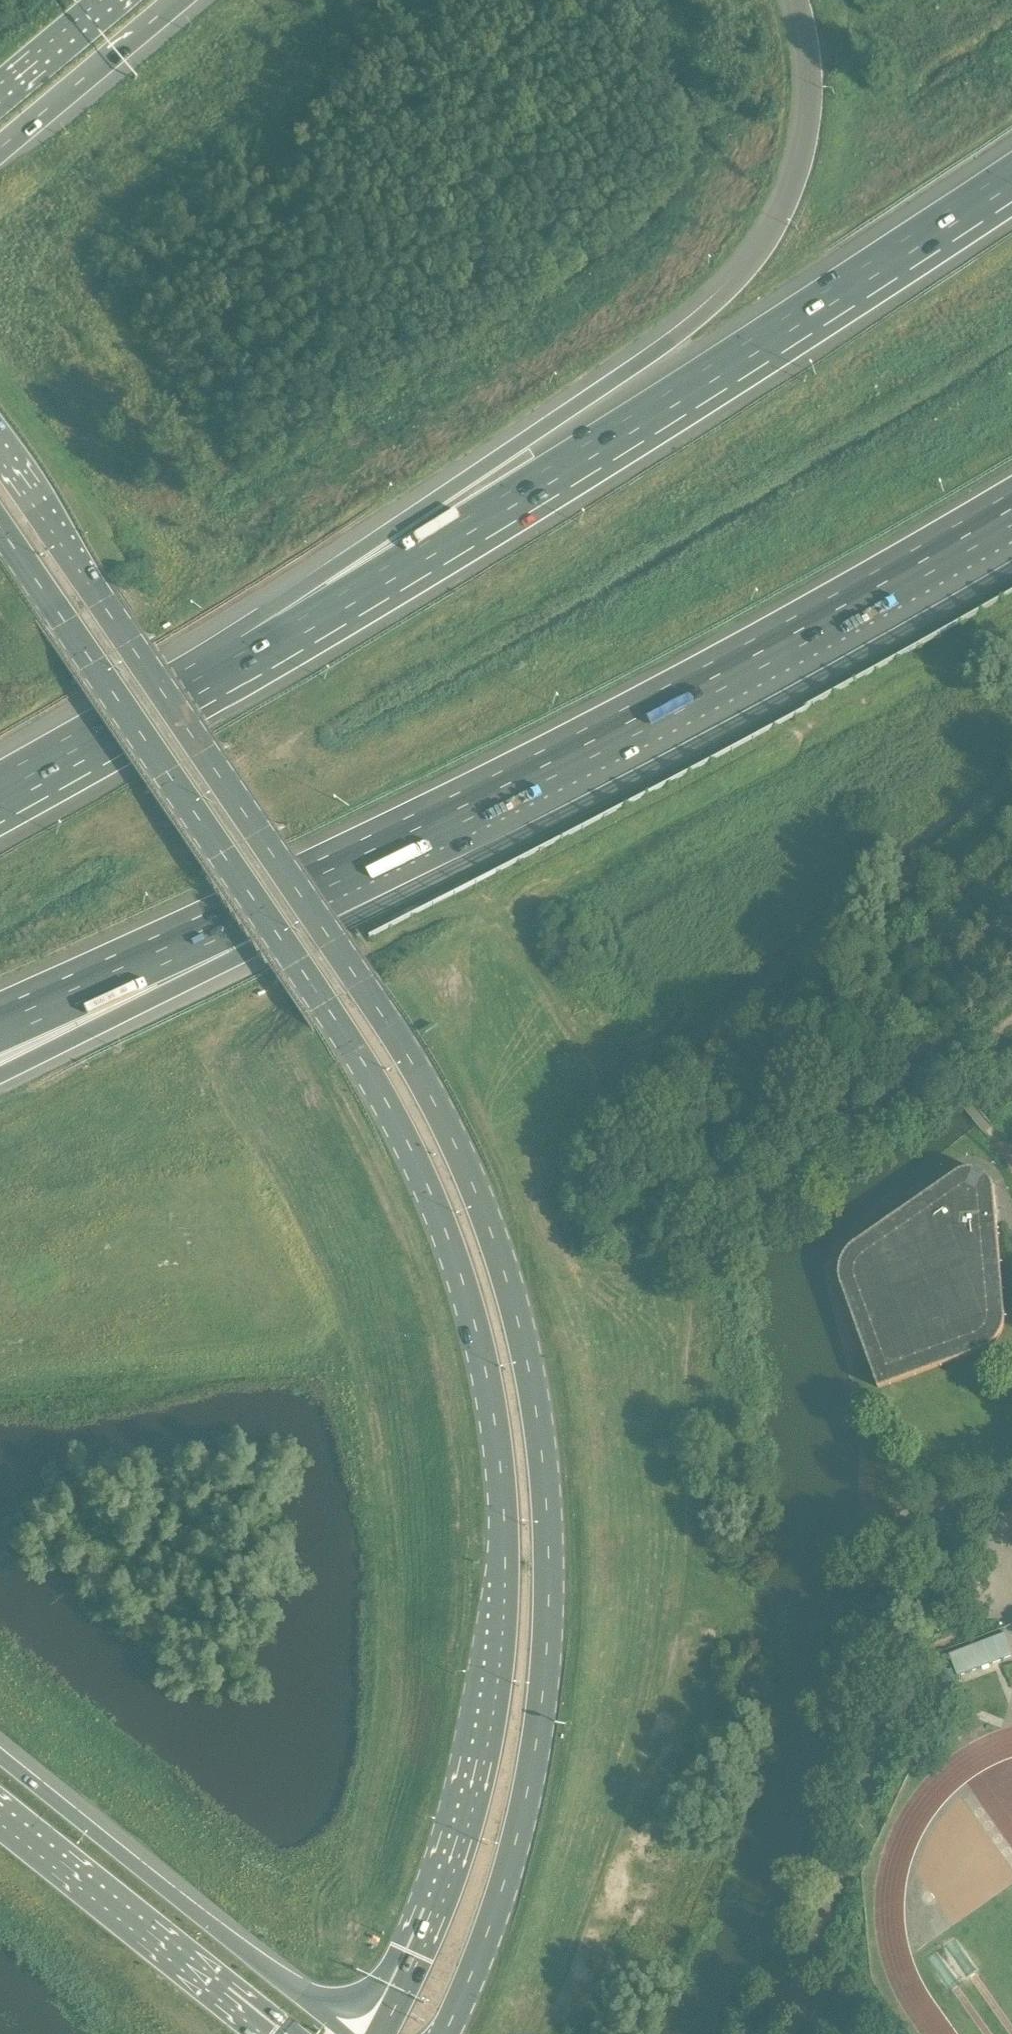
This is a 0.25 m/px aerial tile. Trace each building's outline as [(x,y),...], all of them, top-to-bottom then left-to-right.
[(841,1283),(842,1286),(878,1388),(981,1351),(984,1350),(987,1349),(989,1347),(992,1345),(994,1343),(996,1340),(998,1338),(1000,1335),(1002,1332),(1003,1329),(1004,1326),(1004,1323),(1005,1320),(1005,1317),(1005,1314),(994,1189),(994,1187),(993,1185),(992,1183),(992,1181),(990,1179),(989,1178),(988,1176),(986,1175),(985,1173),(983,1172),(979,1170),(977,1170),(975,1169),(971,1169),(969,1169),(967,1169),(964,1169),(962,1170),(960,1171),(959,1172),(957,1173),(855,1243),(852,1245),(850,1248),(848,1250),(846,1253),(844,1255),(843,1258),(842,1261),(841,1264),(840,1267),(840,1270),(839,1274),(840,1277),(840,1280),(841,1283)] [(949,1654),(958,1677),(1011,1656),(1011,1651),(1005,1633),(949,1654)]
